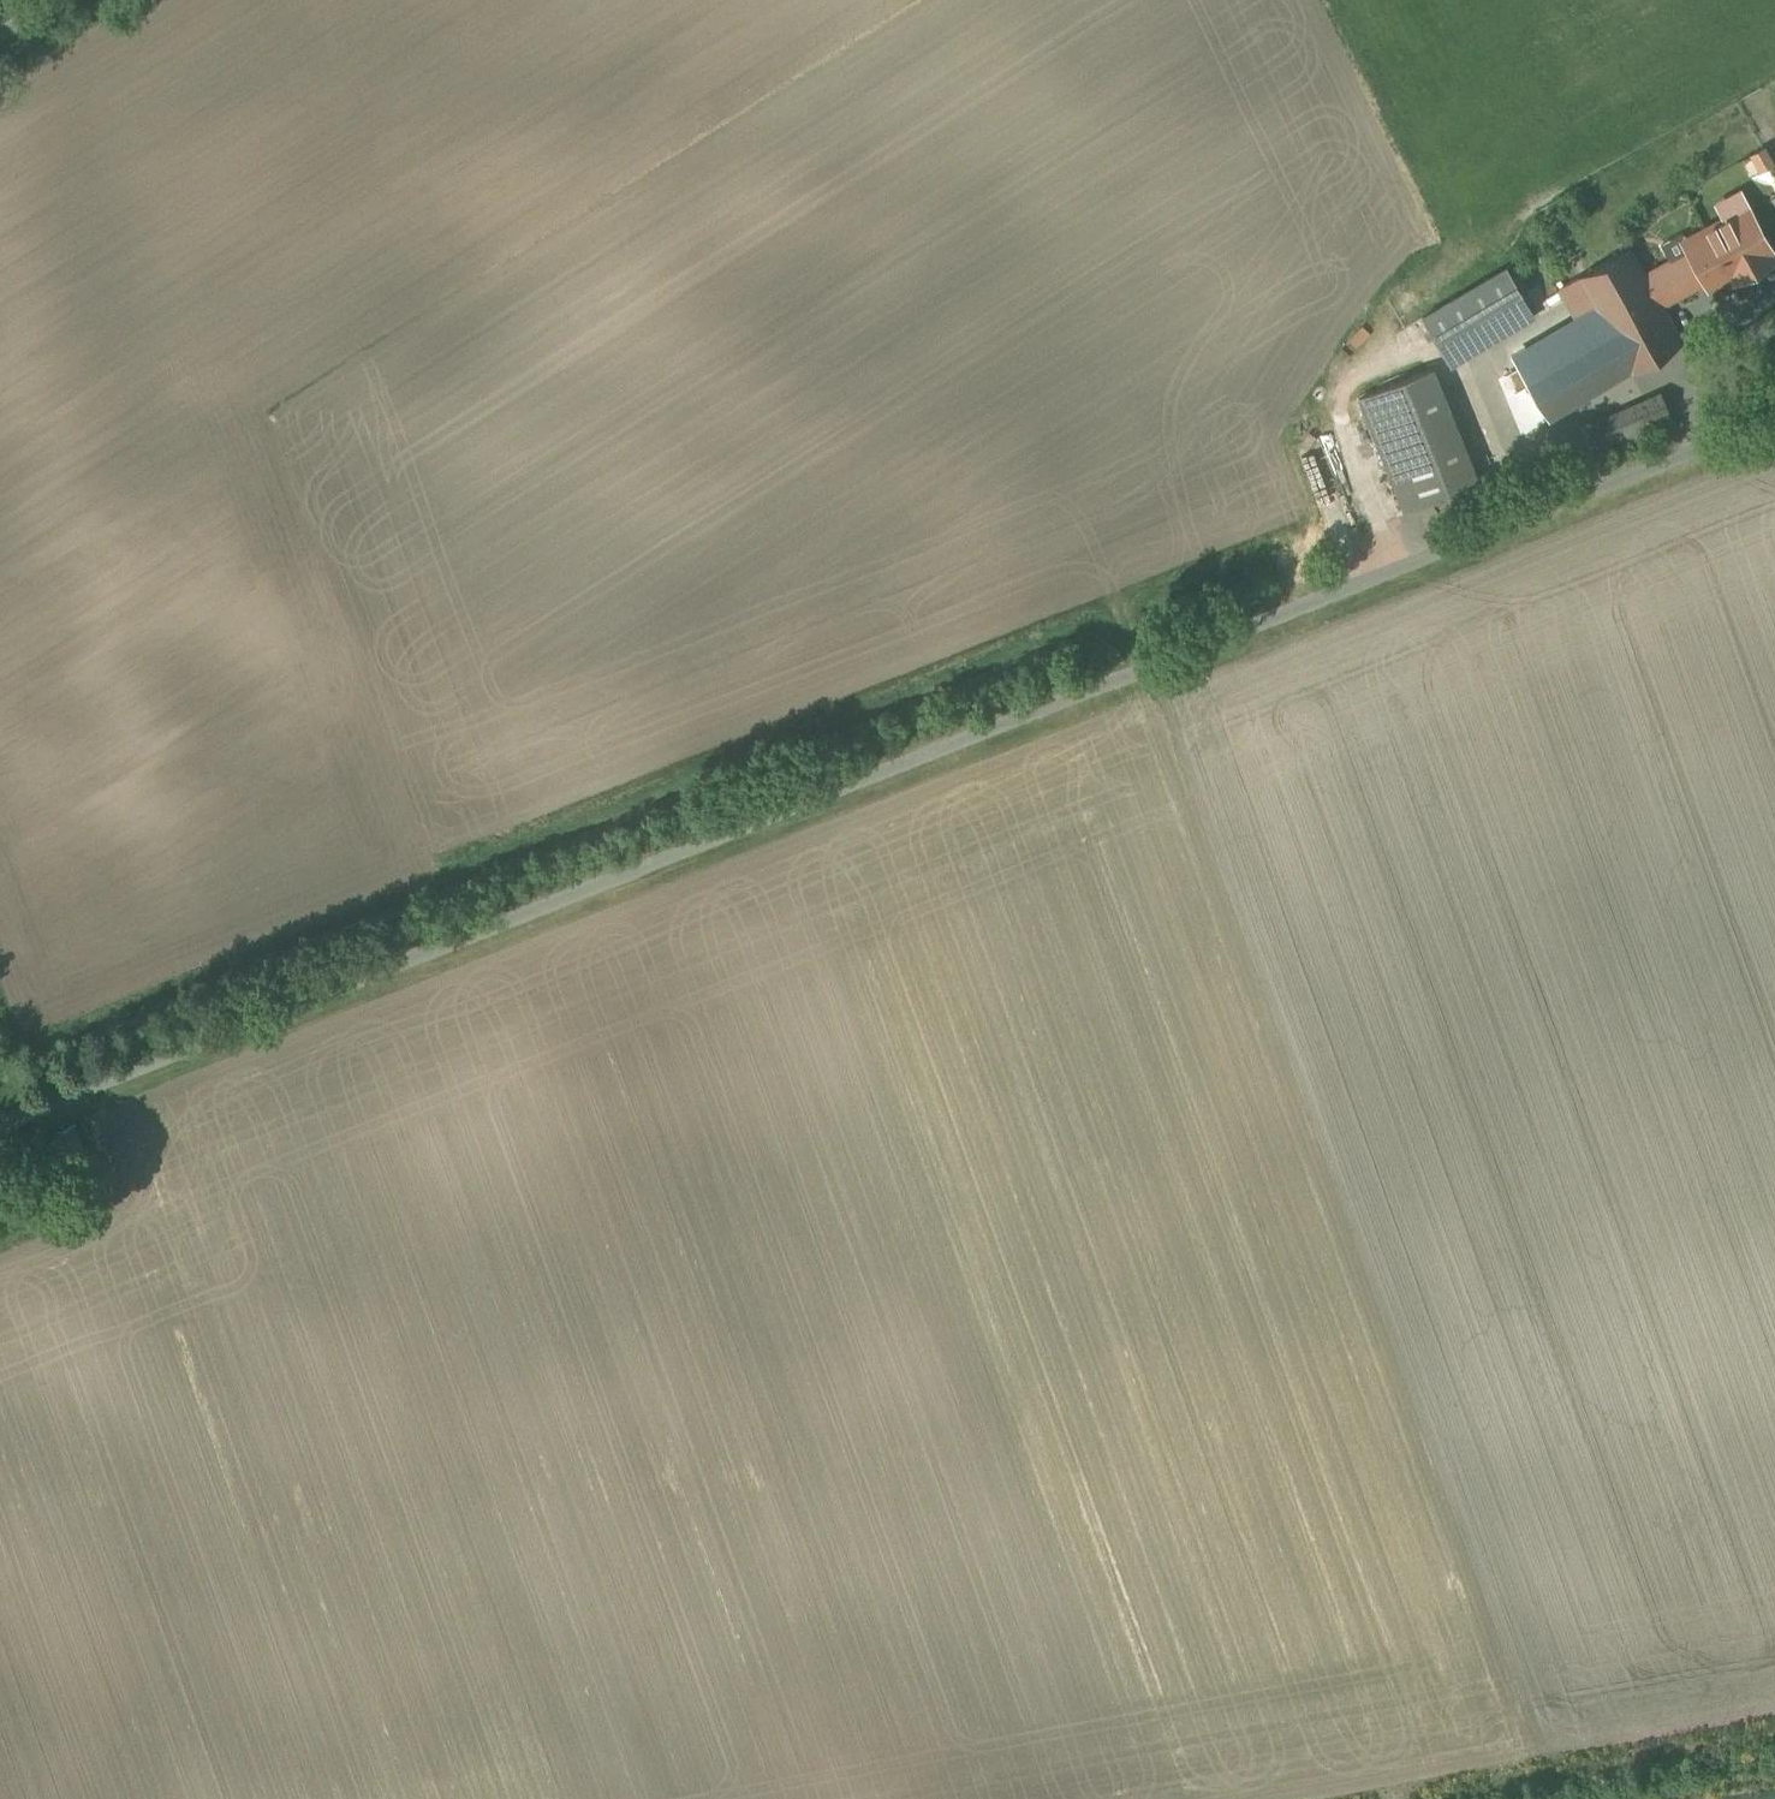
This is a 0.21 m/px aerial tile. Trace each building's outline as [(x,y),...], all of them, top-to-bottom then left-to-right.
[(1772,257),(1745,209),(1685,242),(1690,250),(1644,276),(1661,305),(1706,280),(1709,286),(1731,274),(1733,278),(1772,257)] [(1661,305),(1644,276),(1628,249),(1627,249),(1579,277),(1596,307),(1513,354),(1549,418),(1682,342),(1661,305)] [(1507,269),(1422,318),(1450,365),(1534,315),(1528,305),(1507,269)] [(1443,373),(1362,404),(1404,513),(1485,483),(1443,373)] [(1604,453),(1678,425),(1667,398),(1594,426),(1604,453)] [(54,1128),(68,1166),(89,1158),(77,1121),(54,1128)]
